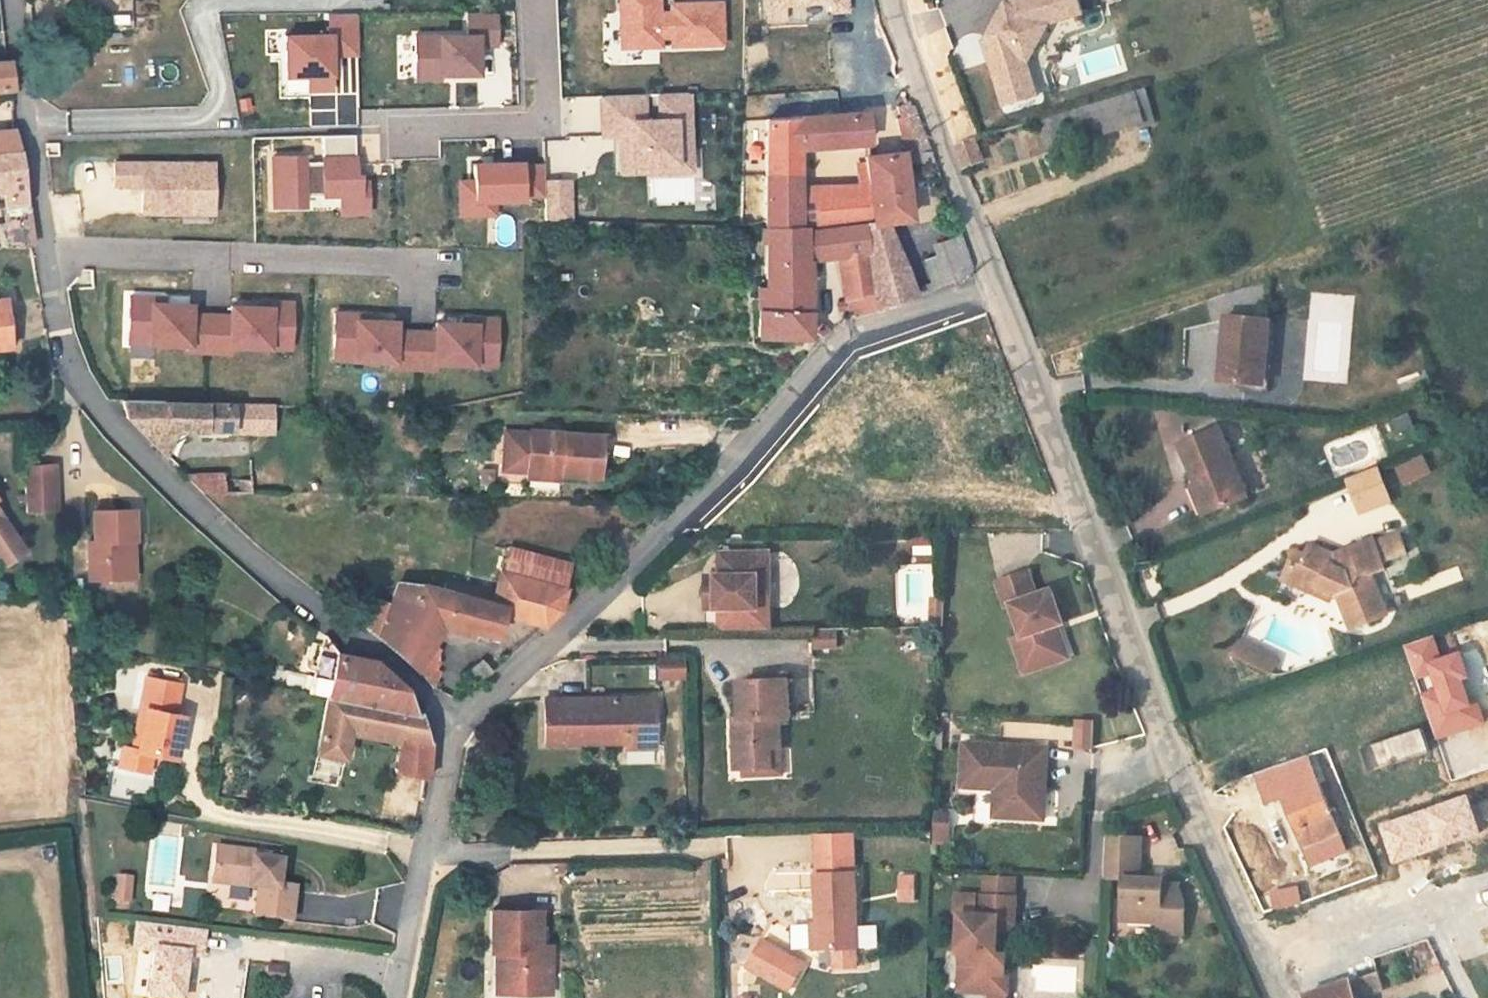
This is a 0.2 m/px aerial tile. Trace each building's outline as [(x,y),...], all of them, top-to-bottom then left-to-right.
[(724,47),(722,0),(689,0),(662,1),(662,0),(615,0),(617,52),(724,47)] [(1002,109),(1047,97),(1029,33),(1086,18),(1081,0),(1009,0),(992,5),(998,27),(980,32),(1002,109)] [(411,33),(414,83),(481,79),(479,51),(498,50),(496,10),(462,12),(463,30),(411,33)] [(280,33),(280,96),(333,95),(333,58),(358,58),(358,13),(325,13),(326,33),(280,33)] [(0,66),(0,93),(21,91),(18,64),(0,66)] [(1039,119),(1047,149),(1145,119),(1137,89),(1039,119)] [(616,178),(694,175),(691,92),(597,96),(599,148),(615,147),(616,178)] [(932,152),(917,109),(904,114),(908,122),(902,124),(914,157),(932,152)] [(774,119),(772,232),(807,232),(870,226),(871,185),(802,185),(802,147),(871,143),(871,113),(774,119)] [(335,217),(369,216),(367,175),(356,176),(354,134),(319,135),(320,153),(267,155),(270,210),(334,207),(335,217)] [(29,162),(18,139),(0,141),(0,165),(29,162)] [(952,146),(960,167),(978,160),(972,139),(952,146)] [(870,252),(869,305),(910,291),(890,225),(910,225),(911,158),(871,156),(871,185),(870,226),(870,252)] [(137,218),(213,218),(213,160),(113,160),(113,190),(138,190),(137,218)] [(522,205),(522,161),(470,162),(470,178),(455,178),(456,219),(496,218),(496,205),(522,205)] [(4,196),(8,232),(0,233),(0,254),(41,250),(29,162),(0,165),(0,196),(4,196)] [(543,179),(543,221),(572,221),(572,178),(543,179)] [(693,204),(693,179),(653,179),(653,204),(693,204)] [(54,194),(55,236),(81,235),(80,193),(54,194)] [(760,328),(813,329),(815,253),(846,253),(870,252),(870,226),(807,232),(772,232),(771,287),(760,287),(760,328)] [(950,245),(959,274),(963,273),(968,256),(963,240),(950,245)] [(869,305),(870,252),(846,253),(844,314),(869,305)] [(932,260),(940,281),(954,276),(946,256),(932,260)] [(291,352),(292,301),(224,301),(224,312),(192,311),(192,297),(126,296),(125,350),(291,352)] [(19,353),(15,306),(0,307),(0,354),(19,353)] [(331,369),(497,366),(496,317),(429,318),(430,328),(397,328),(397,313),(330,314),(331,369)] [(1205,390),(1228,393),(1242,395),(1247,367),(1254,368),(1256,352),(1259,331),(1215,324),(1205,390)] [(1242,395),(1228,393),(1226,401),(1255,406),(1263,352),(1256,352),(1254,368),(1247,367),(1242,395)] [(1408,374),(1413,390),(1434,383),(1429,368),(1408,374)] [(174,440),(254,442),(254,413),(133,410),(134,426),(165,456),(174,440)] [(510,472),(536,475),(536,473),(569,475),(568,478),(606,481),(609,442),(539,436),(540,437),(514,434),(510,472)] [(1188,488),(1199,517),(1233,505),(1207,434),(1166,449),(1182,490),(1188,488)] [(1395,468),(1404,486),(1432,474),(1424,455),(1395,468)] [(1344,479),(1358,515),(1393,502),(1379,466),(1344,479)] [(56,468),(29,470),(31,514),(59,512),(56,468)] [(536,475),(536,480),(568,483),(568,478),(569,475),(536,473),(536,475)] [(228,481),(192,481),(210,498),(229,499),(228,481)] [(1188,488),(1182,490),(1177,492),(1188,520),(1199,517),(1188,488)] [(128,541),(139,540),(137,509),(98,511),(99,541),(91,541),(94,579),(130,577),(128,541)] [(8,565),(27,552),(0,512),(0,553),(8,565)] [(914,554),(932,554),(932,539),(914,539),(914,554)] [(142,576),(139,540),(128,541),(130,577),(142,576)] [(516,540),(510,567),(575,578),(578,551),(516,540)] [(1266,587),(1287,596),(1291,587),(1324,601),(1337,636),(1372,623),(1357,585),(1371,580),(1367,570),(1394,560),(1392,555),(1396,553),(1391,541),(1388,543),(1387,540),(1361,551),(1360,549),(1336,558),(1337,564),(1331,566),(1322,563),(1296,551),(1291,561),(1280,557),(1266,587)] [(740,618),(740,602),(739,583),(751,583),(751,558),(701,560),(702,583),(697,583),(697,593),(686,594),(686,620),(740,618)] [(1337,564),(1336,558),(1322,563),(1331,566),(1337,564)] [(425,584),(394,581),(391,601),(372,600),(367,627),(395,648),(441,689),(453,675),(429,653),(437,623),(494,631),(499,607),(559,617),(575,602),(577,579),(575,578),(510,567),(505,566),(501,585),(500,597),(450,588),(425,584)] [(898,622),(926,622),(926,571),(899,571),(898,622)] [(762,572),(763,606),(772,606),(771,572),(762,572)] [(997,608),(1009,641),(1023,674),(1056,661),(1045,629),(1050,627),(1037,594),(1022,599),(1012,575),(984,585),(993,611),(997,608)] [(451,578),(450,588),(500,597),(501,585),(451,578)] [(686,584),(686,594),(697,593),(697,583),(686,584)] [(739,583),(740,602),(751,602),(751,583),(739,583)] [(1291,587),(1287,596),(1319,610),(1324,601),(1291,587)] [(930,595),(929,622),(943,622),(943,595),(930,595)] [(813,647),(837,648),(837,630),(813,630),(813,647)] [(319,700),(403,717),(405,699),(368,662),(327,655),(328,653),(314,638),(304,696),(319,700)] [(1014,677),(1023,674),(1009,641),(1001,644),(1014,677)] [(480,659),(491,672),(509,657),(497,644),(480,659)] [(1260,665),(1222,648),(1214,665),(1253,682),(1260,665)] [(667,672),(640,673),(642,693),(668,693),(667,672)] [(811,707),(809,674),(792,675),(794,708),(811,707)] [(180,720),(186,690),(150,683),(137,755),(126,753),(122,773),(150,778),(154,760),(180,764),(188,721),(180,720)] [(726,780),(737,779),(762,777),(761,759),(772,758),(769,727),(777,727),(774,692),(726,694),(728,743),(724,743),(726,780)] [(416,719),(319,700),(304,784),(335,790),(347,729),(394,738),(388,780),(423,787),(424,771),(422,750),(416,719)] [(614,761),(644,760),(642,710),(543,712),(544,756),(614,755),(614,761)] [(1090,747),(1095,719),(1077,716),(1072,744),(1090,747)] [(1370,743),(1380,768),(1415,755),(1406,729),(1370,743)] [(1356,777),(1380,768),(1370,743),(1348,750),(1356,777)] [(983,822),(1024,824),(1025,796),(1034,797),(1036,751),(951,748),(951,792),(984,792),(983,822)] [(762,777),(737,779),(737,788),(774,786),(772,758),(761,759),(762,777)] [(1328,843),(1322,826),(1309,794),(1273,806),(1292,856),(1328,843)] [(1034,824),(1034,797),(1025,796),(1024,824),(1034,824)] [(922,828),(922,842),(937,843),(937,829),(922,828)] [(1132,842),(1097,840),(1096,882),(1116,882),(1115,926),(1150,928),(1150,937),(1176,937),(1176,905),(1168,887),(1153,886),(1153,882),(1131,881),(1132,842)] [(260,870),(260,863),(216,858),(213,893),(260,897),(258,928),(292,931),(296,897),(279,895),(281,872),(260,870)] [(915,902),(916,872),(898,872),(898,901),(915,902)] [(809,932),(811,957),(826,957),(849,955),(845,880),(807,882),(809,932)] [(973,881),(973,901),(1005,901),(1005,882),(973,881)] [(116,891),(115,908),(128,909),(130,893),(116,891)] [(954,997),(980,997),(990,997),(990,980),(999,980),(999,975),(999,958),(989,958),(989,937),(996,937),(1005,928),(1005,901),(973,901),(972,914),(970,917),(970,921),(951,921),(951,959),(954,959),(954,997)] [(539,955),(527,955),(526,921),(480,923),(481,965),(491,965),(492,997),(541,997),(539,955)] [(1078,944),(1078,957),(1090,957),(1090,945),(1078,944)] [(740,975),(781,997),(782,997),(797,973),(755,949),(740,975)] [(826,957),(827,976),(850,975),(849,955),(826,957)] [(192,973),(152,976),(154,997),(195,997),(192,973)] [(270,974),(267,988),(282,991),(285,976),(270,974)] [(990,997),(1001,997),(1002,975),(999,975),(999,980),(990,980),(990,997)] [(1342,997),(1358,997),(1374,992),(1368,976),(1338,987),(1342,997)] [(1338,987),(1307,997),(1342,997),(1338,987)]
